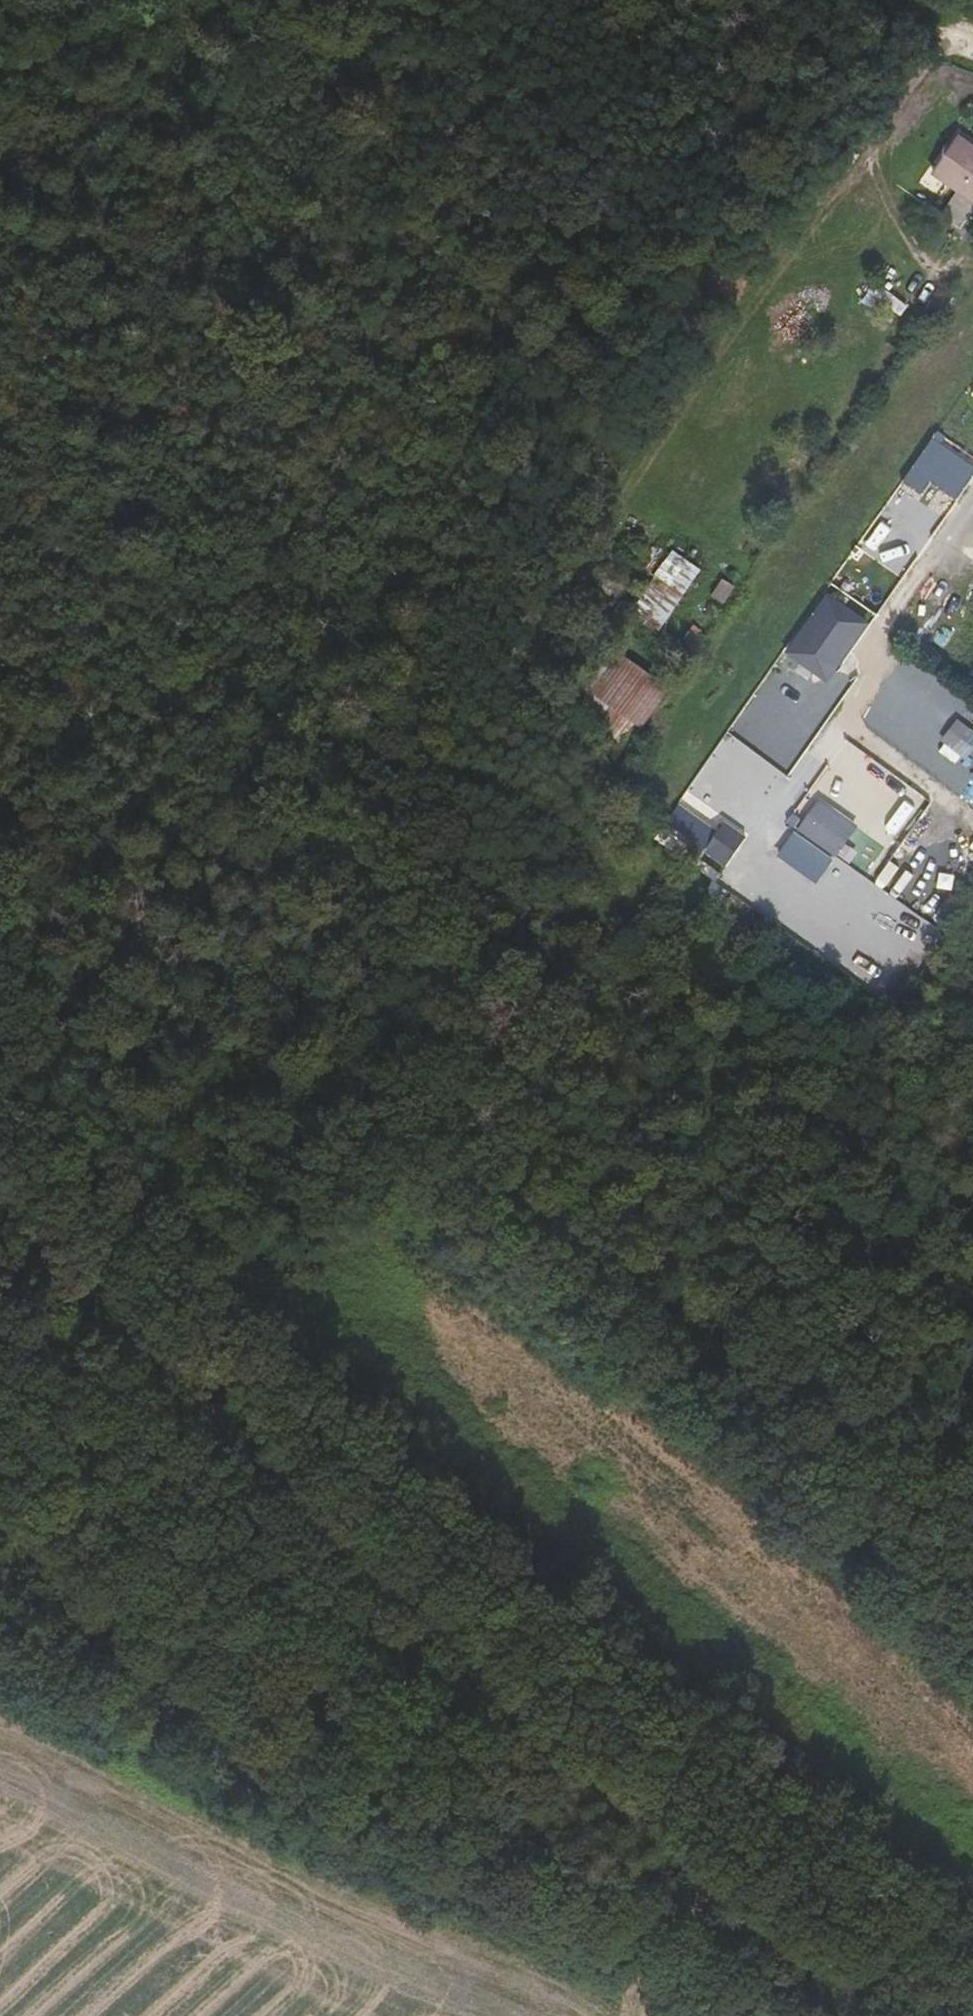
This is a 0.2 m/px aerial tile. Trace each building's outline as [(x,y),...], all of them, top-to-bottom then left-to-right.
[(936,167),(972,192),(972,143),(960,133),(936,167)] [(958,188),(939,217),(959,230),(972,208),(972,198),(958,188)] [(666,622),(701,566),(670,547),(635,603),(666,622)] [(825,588),(786,647),(829,676),(869,617),(825,588)] [(587,698),(601,706),(595,717),(620,731),(629,717),(643,725),(668,681),(615,651),(587,698)] [(780,726),(763,748),(776,758),(794,737),(780,726)] [(823,799),(800,828),(836,857),(860,827),(823,799)] [(678,831),(684,819),(672,812),(666,824),(678,831)] [(747,835),(725,819),(717,830),(704,849),(726,864),(747,835)] [(704,849),(717,830),(705,821),(691,840),(704,849)]
